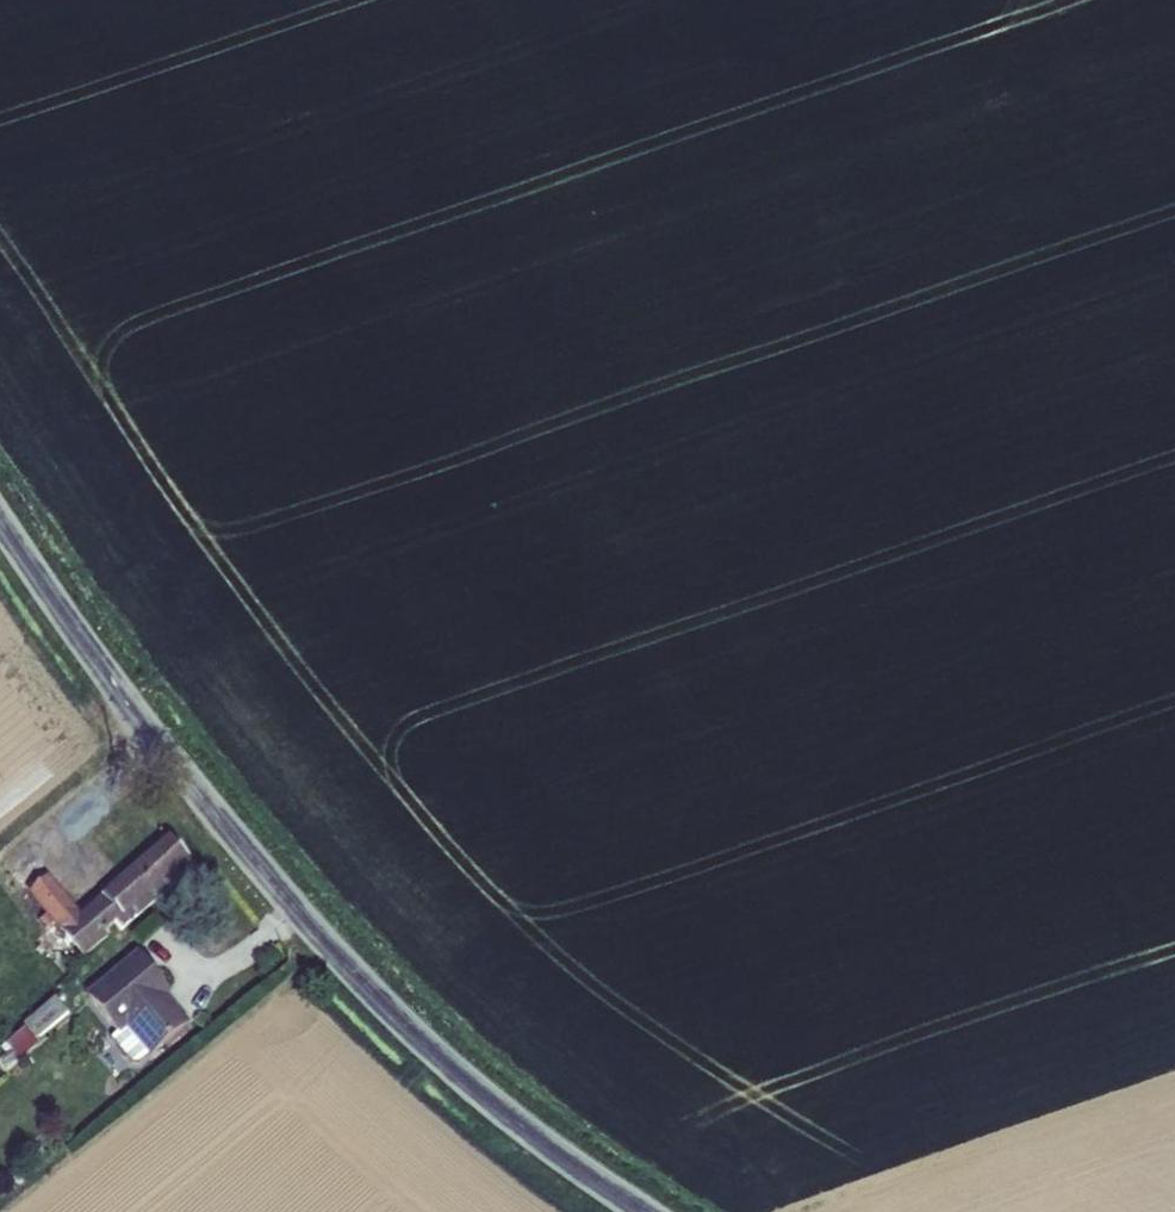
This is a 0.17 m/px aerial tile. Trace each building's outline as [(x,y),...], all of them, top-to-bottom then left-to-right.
[(132,908),(137,915),(139,918),(161,900),(153,891),(187,863),(171,842),(136,871),(138,872),(81,921),(49,882),(33,895),(85,959),(110,937),(105,931),(119,919),(132,908)] [(124,926),(137,915),(132,908),(119,919),(124,926)] [(170,992),(141,957),(90,1000),(120,1036),(116,1040),(136,1064),(144,1065),(154,1056),(190,1027),(165,997),(170,992)] [(27,1023),(40,1038),(69,1016),(56,1000),(27,1023)]
